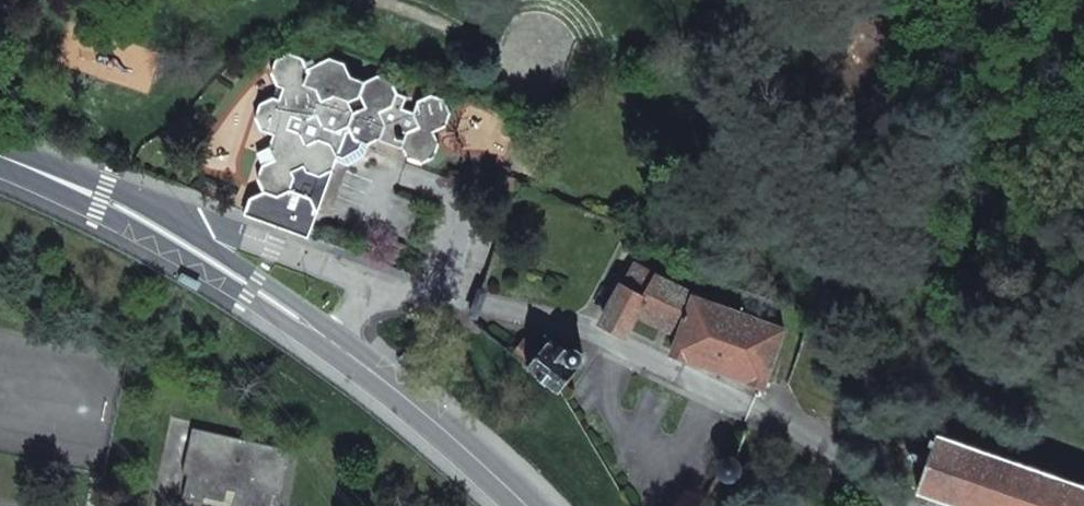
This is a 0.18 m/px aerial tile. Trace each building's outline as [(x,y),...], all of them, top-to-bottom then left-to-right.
[(272,138),(268,150),(256,156),(262,167),(257,180),(263,193),(250,198),(245,213),(309,236),(318,210),(311,197),(319,176),(332,170),(336,160),(337,158),(333,151),(340,131),(346,128),(353,140),(366,145),(380,139),(381,134),(395,139),(398,130),(405,133),(400,146),(407,159),(420,163),(434,158),(439,144),(433,132),(445,126),(450,113),(445,100),(431,95),(417,102),(414,114),(403,110),(406,98),(398,95),(391,81),(377,77),(364,83),(350,78),(344,65),(329,60),(317,66),(289,56),(275,62),(270,75),(276,88),(283,91),(278,102),(272,99),(259,106),(254,120),(260,133),(272,138)] [(337,158),(336,160),(347,163),(363,155),(366,145),(353,140),(346,128),(340,131),(333,151),(337,158)] [(311,197),(318,210),(332,170),(319,176),(311,197)] [(638,305),(680,325),(692,293),(692,292),(631,262),(601,316),(625,328),(638,305)] [(783,328),(692,293),(680,325),(671,349),(764,384),(783,328)] [(538,352),(527,365),(560,391),(580,365),(578,363),(582,358),(582,352),(577,348),(572,348),(567,354),(548,339),(538,352)] [(524,341),(513,354),(527,365),(538,352),(524,341)] [(191,430),(182,474),(187,476),(182,498),(203,503),(203,497),(224,502),(226,490),(235,492),(232,505),(270,505),(273,495),(278,496),(289,451),(191,430)] [(936,430),(916,487),(970,505),(1083,505),(1083,481),(936,430)] [(721,473),(724,474),(725,475),(732,475),(736,472),(739,466),(739,465),(739,462),(736,457),(733,456),(728,455),(725,456),(720,459),(718,463),(718,467),(719,470),(721,473)]
